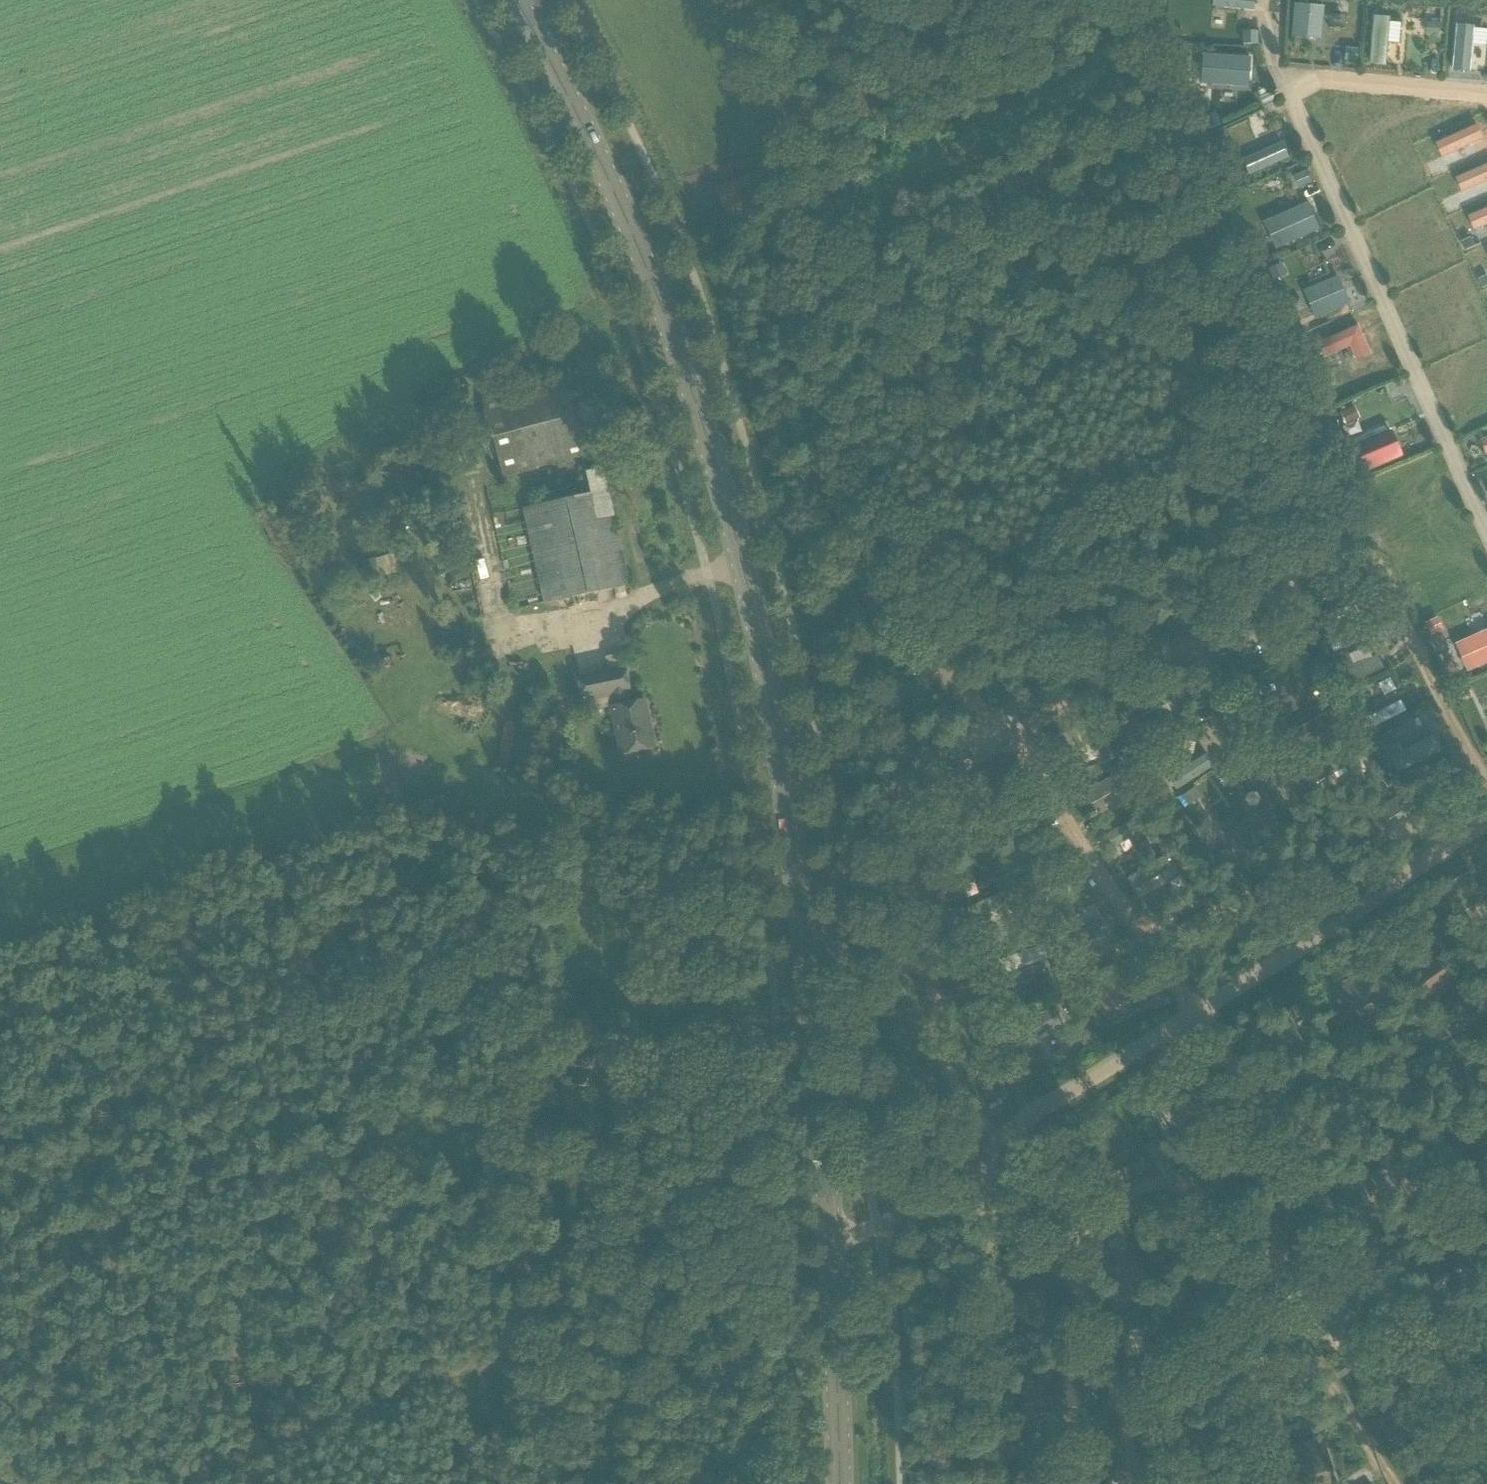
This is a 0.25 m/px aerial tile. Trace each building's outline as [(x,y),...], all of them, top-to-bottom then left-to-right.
[(1213,7),(1253,11),(1254,0),(1214,0),(1213,7)] [(1296,5),(1294,32),(1320,34),(1322,7),(1296,5)] [(1457,25),(1452,70),(1469,71),(1473,27),(1457,25)] [(1241,32),(1240,44),(1255,45),(1256,33),(1241,32)] [(1345,48),(1344,61),(1356,62),(1357,49),(1345,48)] [(1214,55),(1211,85),(1248,87),(1250,58),(1214,55)] [(1215,113),(1204,118),(1209,129),(1220,124),(1215,113)] [(1225,134),(1214,139),(1217,147),(1228,142),(1225,134)] [(1280,143),(1242,160),(1249,175),(1287,158),(1280,143)] [(1280,185),(1294,184),(1292,170),(1279,171),(1280,185)] [(1306,173),(1295,177),(1300,189),(1311,184),(1306,173)] [(1248,197),(1266,192),(1262,180),(1245,185),(1248,197)] [(1307,203),(1273,218),(1285,245),(1319,230),(1307,203)] [(1280,264),(1269,268),(1273,280),(1285,275),(1280,264)] [(1337,277),(1303,291),(1315,318),(1349,304),(1337,277)] [(562,377),(480,400),(501,477),(583,454),(562,377)] [(1353,408),(1341,413),(1346,425),(1358,420),(1353,408)] [(1390,432),(1353,448),(1363,472),(1400,456),(1390,432)] [(602,469),(587,473),(591,493),(524,508),(545,603),(628,585),(602,469)] [(360,561),(365,581),(397,572),(392,554),(374,559),(374,557),(360,561)] [(1383,613),(1366,620),(1371,632),(1388,625),(1383,613)] [(1436,619),(1425,624),(1430,635),(1441,630),(1436,619)] [(1321,626),(1310,631),(1313,638),(1324,633),(1321,626)] [(1464,641),(1476,668),(1486,663),(1486,631),(1464,641)] [(1303,643),(1294,646),(1297,653),(1306,649),(1303,643)] [(625,667),(605,671),(578,677),(584,705),(611,700),(622,753),(654,747),(645,700),(629,703),(627,692),(630,691),(625,667)] [(1186,683),(1174,688),(1179,699),(1191,694),(1186,683)] [(1465,686),(1454,691),(1459,703),(1471,697),(1465,686)] [(1361,706),(1352,712),(1357,720),(1366,715),(1361,706)] [(1384,735),(1373,742),(1378,751),(1389,744),(1384,735)] [(1163,755),(1154,762),(1162,772),(1171,766),(1163,755)] [(1095,766),(1084,772),(1090,781),(1100,775),(1095,766)] [(1421,767),(1409,774),(1415,783),(1426,776),(1421,767)] [(1194,789),(1180,798),(1188,810),(1202,800),(1194,789)] [(1393,835),(1412,823),(1396,796),(1384,804),(1386,807),(1378,812),(1393,835)] [(1226,840),(1240,860),(1280,832),(1266,812),(1226,840)] [(1200,814),(1190,822),(1200,836),(1211,828),(1200,814)] [(1225,849),(1215,856),(1227,873),(1237,866),(1225,849)] [(1013,952),(1020,964),(1031,958),(1025,946),(1013,952)] [(1424,1002),(1454,981),(1436,955),(1429,961),(1406,977),(1424,1002)] [(1342,988),(1354,1012),(1384,997),(1372,973),(1342,988)] [(1052,978),(1039,983),(1044,996),(1057,992),(1052,978)] [(1328,991),(1317,997),(1323,1009),(1335,1003),(1328,991)] [(1298,1003),(1289,1008),(1293,1017),(1303,1012),(1298,1003)] [(1477,1077),(1486,1092),(1486,1070),(1477,1077)] [(1386,1150),(1376,1156),(1380,1164),(1391,1157),(1386,1150)] [(1182,1236),(1168,1243),(1175,1256),(1189,1248),(1182,1236)] [(1116,1305),(1106,1311),(1111,1321),(1122,1315),(1116,1305)] [(1357,1327),(1345,1334),(1353,1347),(1365,1340),(1357,1327)] [(1402,1376),(1393,1384),(1401,1393),(1410,1385),(1402,1376)] [(1303,1483),(1331,1483),(1336,1482),(1322,1435),(1291,1444),(1303,1483)] [(1428,1439),(1416,1448),(1423,1456),(1435,1447),(1428,1439)]
